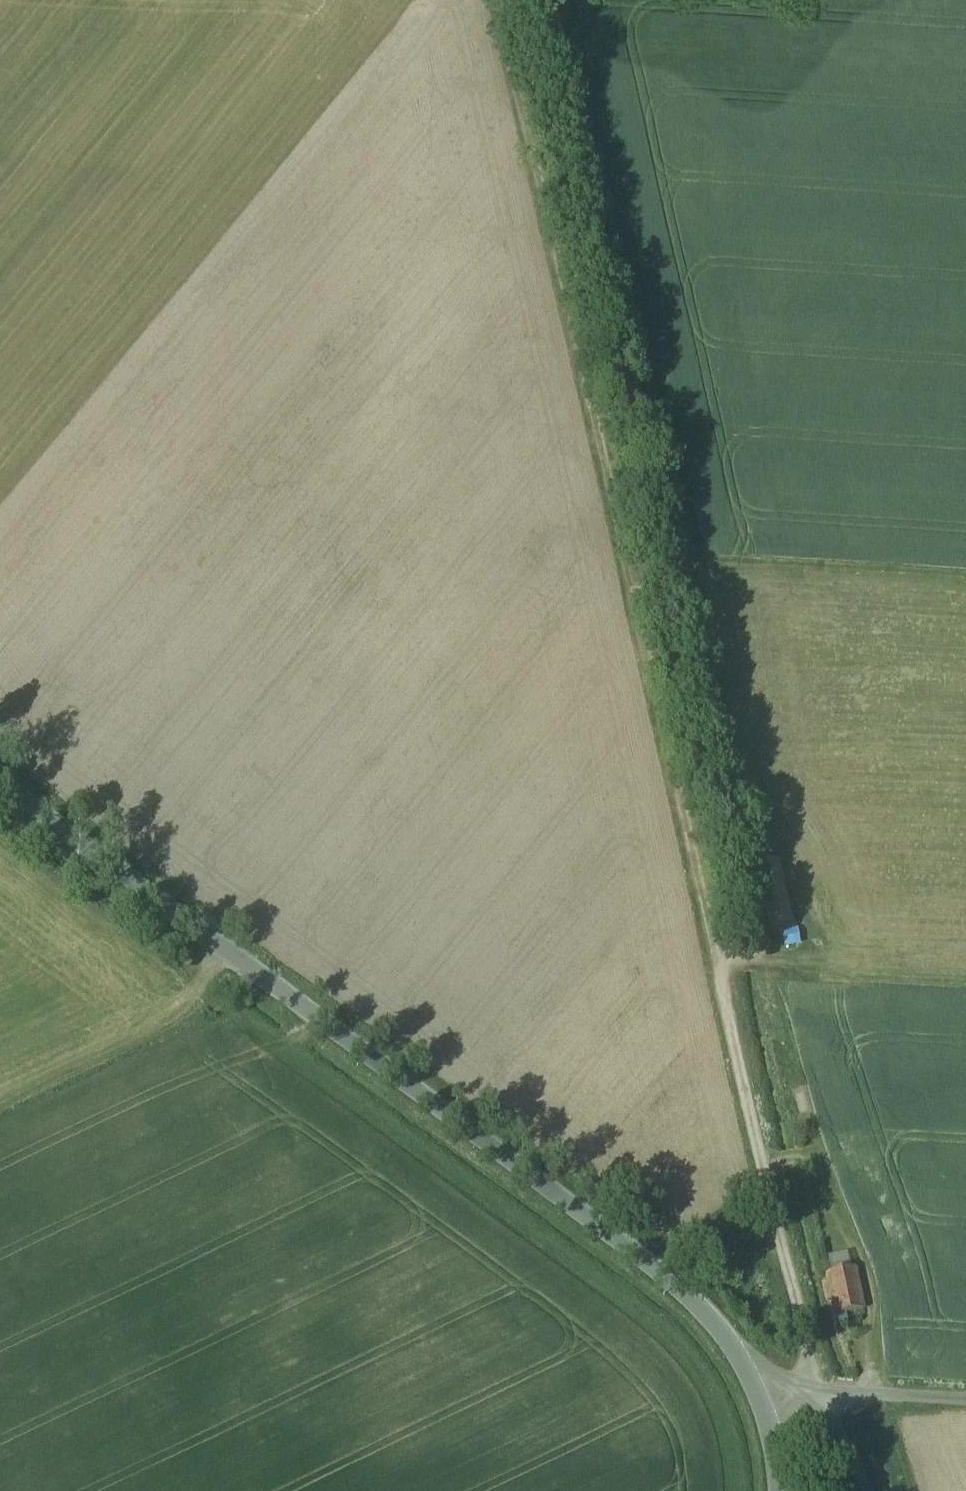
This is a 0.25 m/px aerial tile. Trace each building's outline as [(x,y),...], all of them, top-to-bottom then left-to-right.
[(758,865),(773,934),(792,929),(778,861),(758,865)] [(855,1268),(827,1274),(835,1314),(864,1309),(855,1268)]
